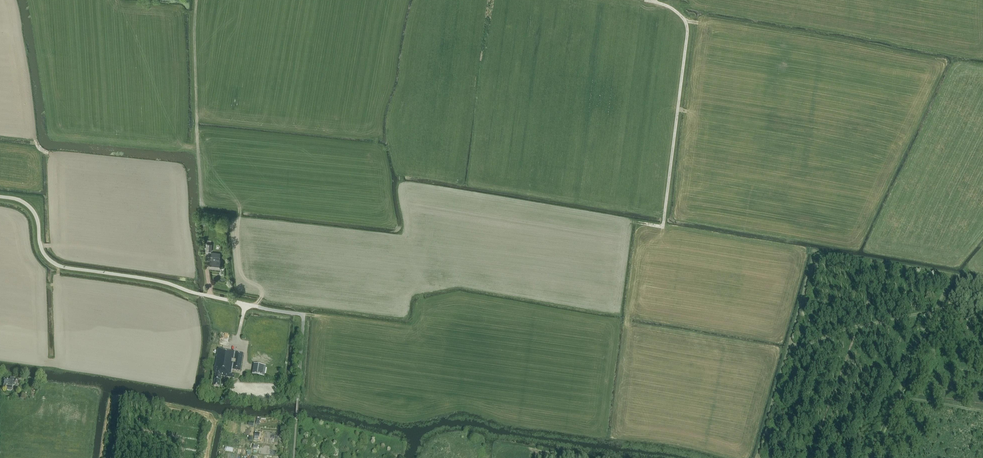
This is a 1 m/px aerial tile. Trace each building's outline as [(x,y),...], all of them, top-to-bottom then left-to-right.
[(211,257),(211,259),(210,259),(209,268),(219,269),(220,260),(219,260),(220,253),(211,252),(211,257)] [(221,376),(229,378),(234,379),(235,374),(232,374),(232,370),(235,370),(240,371),(243,354),(218,349),(214,373),(216,373),(214,386),(219,387),(221,376)] [(264,377),(266,366),(254,364),(252,375),(264,377)] [(4,379),(3,387),(7,388),(7,390),(11,391),(12,388),(12,385),(14,385),(15,384),(18,384),(19,379),(14,379),(14,378),(10,378),(10,380),(4,379)]
